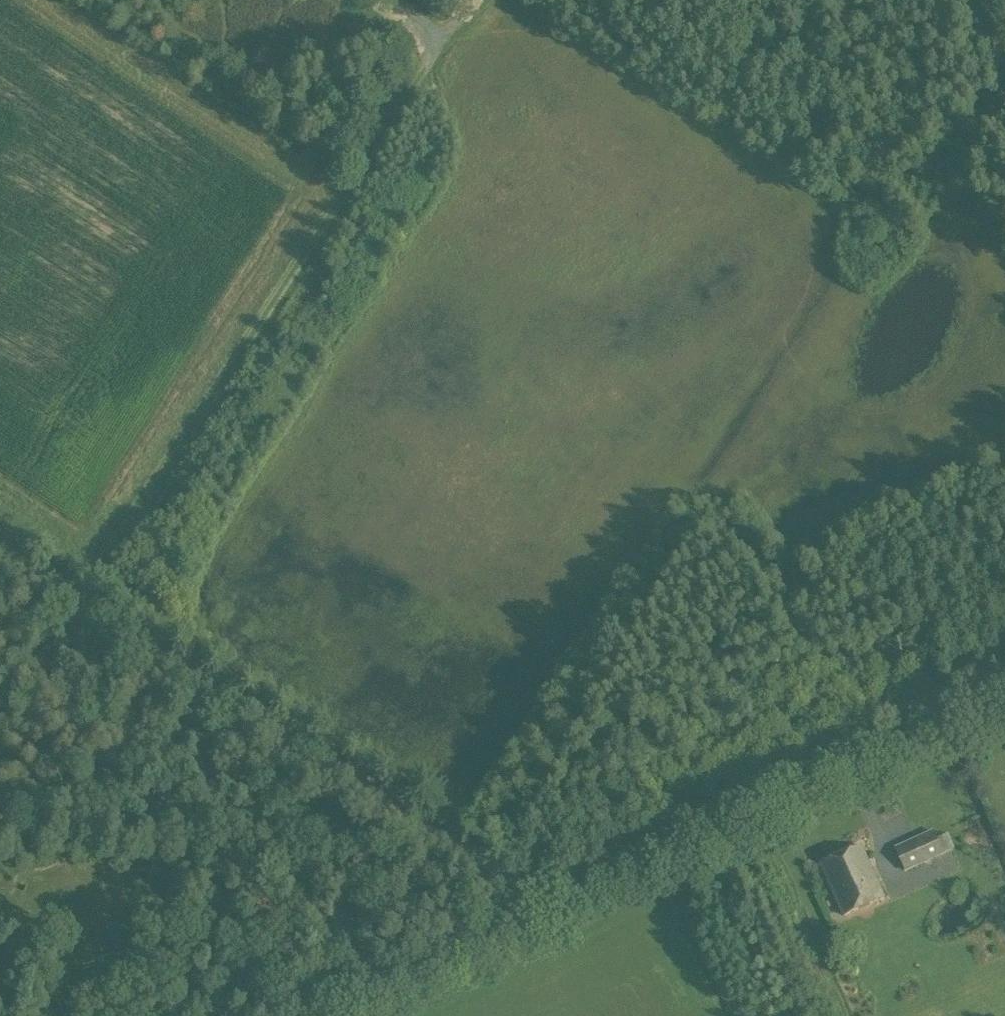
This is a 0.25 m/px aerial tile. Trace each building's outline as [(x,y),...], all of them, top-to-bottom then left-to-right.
[(936,838),(933,832),(896,848),(906,870),(955,848),(948,833),(936,838)] [(844,916),(884,897),(861,847),(821,864),(844,916)]
